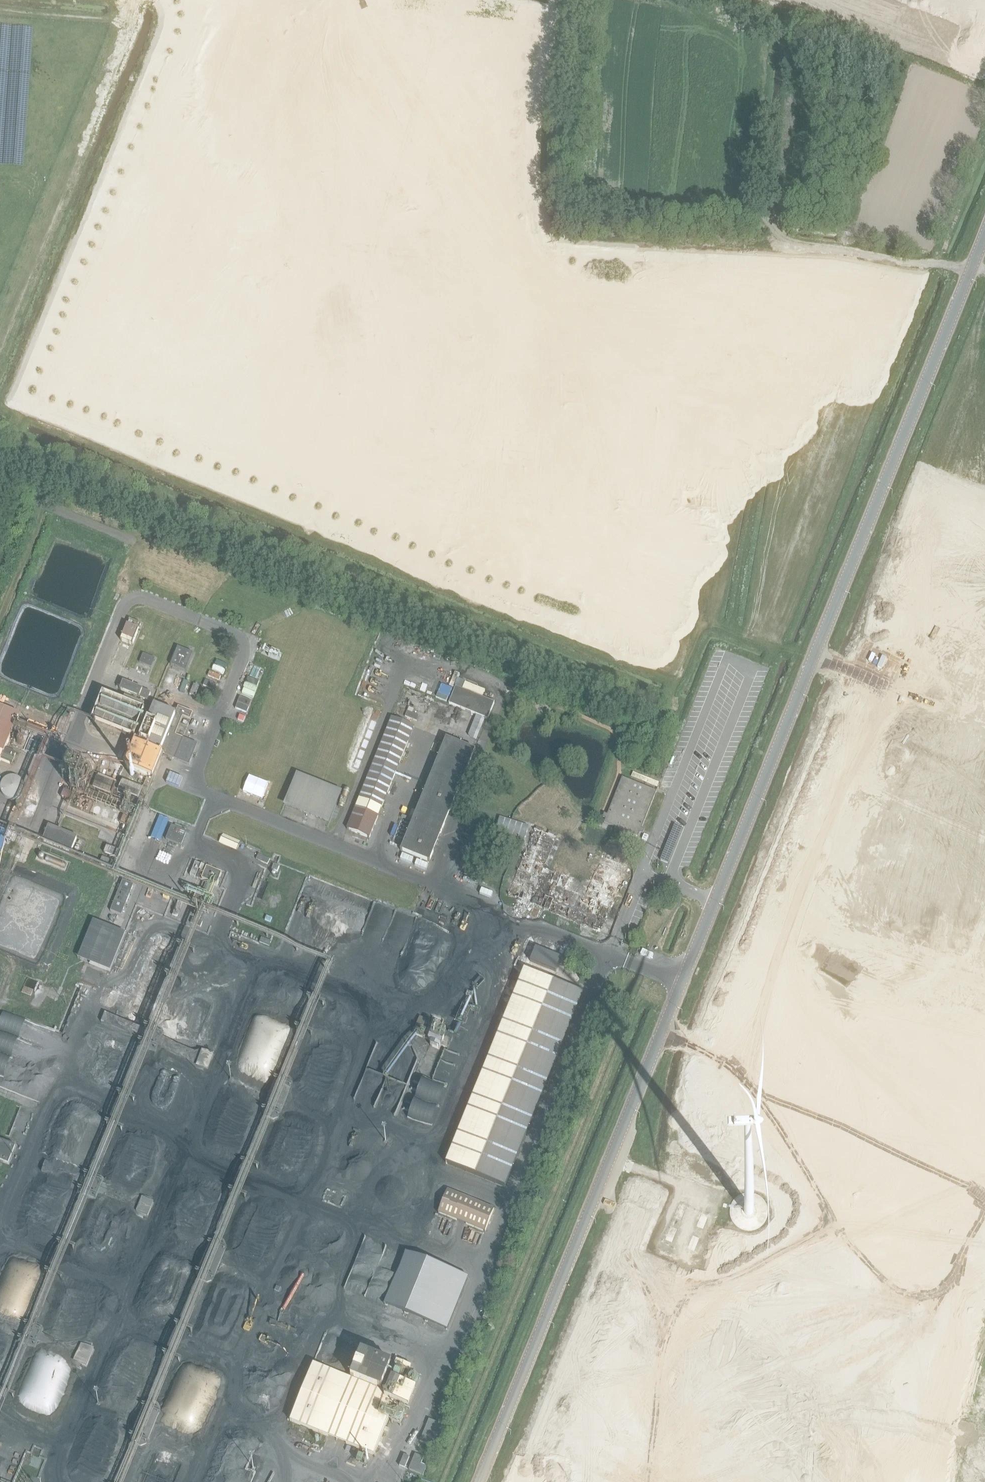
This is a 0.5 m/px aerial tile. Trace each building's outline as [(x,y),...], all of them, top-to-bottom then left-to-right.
[(141,623),(129,619),(121,640),(132,644),(141,623)] [(193,654),(178,648),(170,665),(186,671),(193,654)] [(155,658),(143,654),(140,663),(151,667),(155,658)] [(454,672),(449,686),(453,688),(459,674),(454,672)] [(217,685),(205,680),(203,685),(215,690),(217,685)] [(120,690),(147,701),(151,692),(123,681),(120,690)] [(462,690),(481,697),(484,690),(465,683),(462,690)] [(190,694),(195,696),(199,686),(194,684),(190,694)] [(441,685),(436,698),(446,702),(448,698),(449,698),(453,689),(441,685)] [(449,704),(488,720),(495,703),(481,697),(462,690),(456,687),(449,704)] [(124,702),(103,694),(92,721),(134,738),(145,711),(143,710),(145,706),(125,698),(124,702)] [(240,697),(235,709),(247,713),(251,702),(240,697)] [(135,742),(125,767),(152,778),(162,754),(189,765),(197,745),(175,735),(182,717),(190,720),(193,713),(178,708),(176,714),(154,705),(138,743),(135,742)] [(0,707),(0,763),(1,760),(12,765),(16,754),(5,750),(19,715),(0,707)] [(420,711),(409,707),(405,716),(417,721),(420,711)] [(485,719),(477,715),(468,738),(476,741),(485,719)] [(414,726),(391,716),(346,829),(369,838),(414,726)] [(474,749),(445,738),(401,850),(430,862),(474,749)] [(124,765),(104,758),(101,766),(103,771),(113,775),(114,774),(119,776),(124,765)] [(27,794),(20,774),(2,781),(9,801),(27,794)] [(93,788),(111,795),(116,782),(98,774),(93,788)] [(288,808),(336,824),(347,790),(300,774),(288,808)] [(656,792),(622,778),(608,816),(605,823),(616,828),(615,832),(626,836),(627,833),(638,837),(656,792)] [(119,791),(138,799),(143,788),(123,780),(119,791)] [(61,797),(70,801),(73,794),(64,790),(61,797)] [(55,808),(60,810),(56,822),(65,825),(72,803),(58,798),(55,808)] [(131,818),(124,815),(121,823),(128,826),(131,818)] [(500,817),(495,832),(524,841),(528,827),(500,817)] [(43,839),(72,850),(78,836),(49,825),(43,839)] [(536,828),(512,897),(607,930),(630,865),(603,856),(590,896),(568,888),(572,876),(549,868),(560,837),(536,828)] [(241,841),(223,833),(219,842),(237,850),(241,841)] [(104,852),(119,859),(122,853),(107,846),(104,852)] [(256,859),(268,864),(270,858),(258,853),(256,859)] [(117,864),(102,858),(100,864),(114,870),(117,864)] [(200,864),(195,862),(190,874),(196,876),(200,864)] [(222,875),(207,868),(204,874),(199,872),(197,877),(217,886),(222,875)] [(133,885),(122,880),(110,911),(121,915),(133,885)] [(198,891),(194,889),(190,899),(209,907),(213,897),(198,891)] [(202,922),(193,918),(191,923),(200,927),(202,922)] [(78,959),(111,972),(126,934),(93,921),(78,959)] [(271,941),(262,937),(260,942),(269,946),(271,941)] [(561,959),(535,948),(530,962),(556,972),(561,959)] [(584,993),(525,969),(446,1164),(506,1188),(584,993)] [(30,977),(25,991),(34,995),(40,980),(30,977)] [(440,1045),(441,1046),(446,1034),(427,1026),(429,1020),(420,1017),(413,1034),(432,1042),(430,1046),(439,1049),(440,1045)] [(442,1046),(448,1048),(453,1036),(446,1034),(442,1046)] [(197,1064),(208,1069),(214,1055),(203,1050),(197,1064)] [(154,1173),(163,1142),(140,1136),(128,1141),(131,1148),(127,1150),(124,1159),(117,1162),(119,1166),(116,1167),(114,1176),(119,1178),(122,1185),(142,1191),(146,1189),(148,1184),(140,1181),(145,1180),(145,1178),(147,1171),(154,1173)] [(8,1164),(15,1147),(0,1141),(0,1161),(8,1164)] [(61,1174),(62,1172),(58,1171),(60,1165),(49,1162),(47,1171),(61,1174)] [(440,1212),(486,1232),(496,1209),(449,1189),(440,1212)] [(136,1213),(148,1218),(154,1204),(142,1199),(136,1213)] [(744,1210),(744,1212),(744,1214),(745,1215),(746,1217),(748,1217),(750,1217),(752,1216),(753,1214),(754,1212),(753,1210),(752,1209),(751,1208),(749,1207),(747,1207),(745,1208),(744,1210)] [(384,1305),(447,1331),(469,1278),(406,1252),(384,1305)] [(240,1318),(249,1319),(256,1295),(256,1290),(236,1284),(242,1284),(235,1282),(229,1282),(226,1292),(237,1295),(226,1295),(226,1307),(222,1307),(220,1313),(218,1313),(218,1326),(231,1329),(241,1330),(242,1325),(238,1325),(240,1318)] [(13,1318),(0,1313),(0,1324),(10,1328),(13,1318)] [(74,1363),(87,1368),(94,1350),(81,1344),(74,1363)] [(405,1384),(409,1372),(362,1353),(352,1379),(314,1364),(290,1421),(375,1456),(397,1403),(409,1408),(417,1389),(405,1384)] [(147,1406),(137,1431),(143,1433),(153,1408),(147,1406)] [(188,1453),(174,1446),(164,1445),(161,1452),(161,1454),(151,1475),(151,1478),(154,1480),(154,1481),(171,1481),(162,1478),(181,1480),(183,1475),(184,1471),(187,1463),(188,1453)] [(429,1461),(415,1455),(409,1470),(423,1476),(429,1461)]
